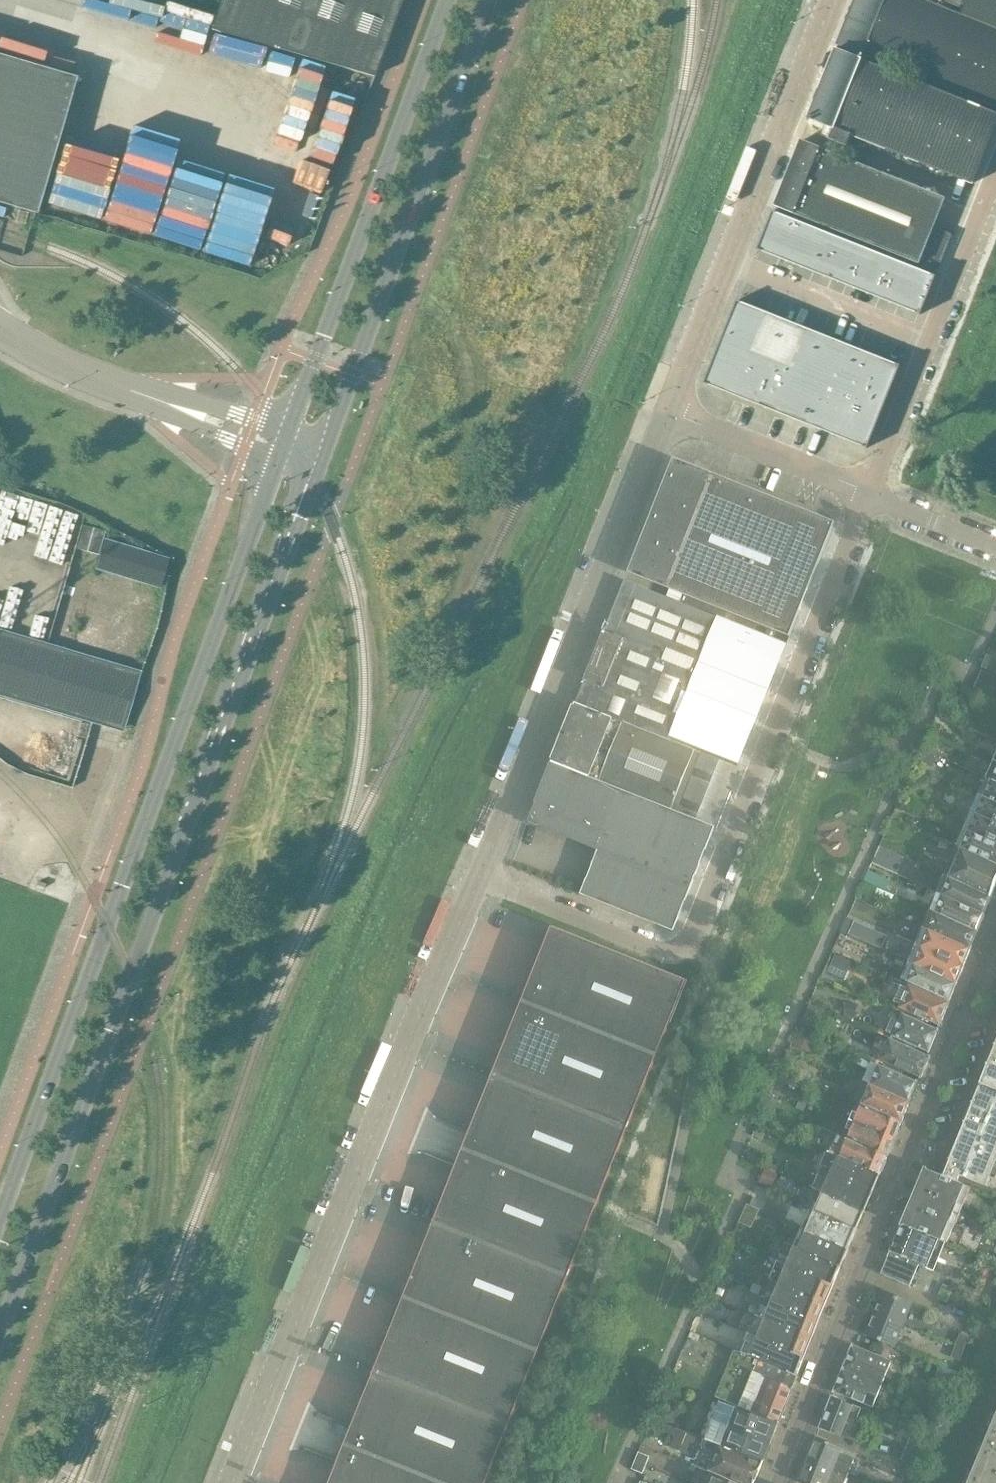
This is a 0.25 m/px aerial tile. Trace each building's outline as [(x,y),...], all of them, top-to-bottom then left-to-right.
[(209,30),(371,77),(400,0),(220,0),(209,30)] [(838,45),(995,108),(995,0),(856,0),(838,45)] [(809,119),(833,128),(828,139),(848,147),(852,136),(972,184),(995,124),(995,115),(836,51),(809,119)] [(0,58),(0,203),(34,214),(74,79),(0,58)] [(91,198),(126,206),(129,191),(133,184),(126,168),(124,180),(118,176),(102,173),(105,160),(129,165),(139,149),(147,146),(131,136),(134,123),(128,126),(130,130),(116,136),(102,133),(95,136),(98,141),(95,142),(92,153),(89,150),(80,132),(63,128),(57,155),(63,158),(80,162),(77,176),(95,180),(91,198)] [(246,227),(233,234),(232,233),(176,225),(173,244),(214,250),(216,240),(224,241),(223,250),(229,261),(265,266),(268,272),(327,242),(336,177),(334,174),(338,142),(277,134),(277,133),(262,140),(266,148),(260,196),(228,192),(227,200),(214,198),(212,215),(205,219),(244,224),(246,227)] [(800,141),(774,206),(793,214),(919,265),(919,264),(938,271),(952,236),(934,228),(946,199),(800,141)] [(935,276),(772,211),(757,250),(920,315),(935,276)] [(737,301),(704,384),(867,449),(900,366),(737,301)] [(674,458),(629,573),(652,582),(790,637),(833,530),(836,522),(754,490),(739,484),(731,481),(716,475),(697,467),(674,458)] [(81,515),(4,494),(0,510),(0,587),(27,594),(23,609),(16,610),(0,605),(0,625),(10,628),(14,628),(48,637),(81,515)] [(157,589),(166,559),(103,540),(94,570),(157,589)] [(607,626),(576,703),(701,753),(703,749),(739,763),(787,645),(625,580),(612,612),(606,626),(607,626)] [(56,650),(0,634),(0,694),(93,720),(122,729),(129,703),(137,674),(56,650)] [(983,668),(984,668),(995,673),(995,657),(989,654),(983,668)] [(983,670),(973,693),(986,698),(995,676),(983,670)] [(740,768),(701,753),(576,703),(552,762),(622,791),(677,812),(716,828),(730,791),(725,790),(732,773),(737,775),(740,768)] [(716,828),(677,812),(622,791),(552,762),(528,822),(599,850),(692,887),(716,828)] [(992,781),(985,798),(995,803),(995,783),(992,781)] [(985,798),(978,815),(995,823),(995,803),(985,798)] [(978,815),(971,832),(995,843),(995,823),(978,815)] [(971,832),(963,850),(995,864),(995,843),(971,832)] [(692,887),(599,850),(581,895),(674,932),(692,887)] [(963,850),(952,878),(993,895),(995,887),(995,864),(963,850)] [(892,878),(870,869),(865,880),(887,889),(892,878)] [(993,895),(952,878),(944,896),(986,913),(993,895)] [(986,913),(944,896),(937,914),(979,931),(986,913)] [(979,931),(937,914),(930,932),(971,949),(979,931)] [(856,923),(850,935),(862,940),(868,928),(856,923)] [(552,927),(523,1002),(658,1056),(688,981),(653,967),(552,927)] [(971,949),(930,932),(923,949),(964,966),(971,949)] [(964,966),(923,949),(916,967),(957,984),(964,966)] [(838,952),(828,972),(845,980),(855,960),(838,952)] [(957,984),(916,967),(909,984),(950,1001),(957,984)] [(901,1009),(940,1026),(950,1003),(910,987),(901,1009)] [(813,997),(804,1017),(820,1023),(825,1011),(826,1012),(829,1004),(813,997)] [(628,1130),(658,1056),(523,1002),(493,1076),(628,1130)] [(894,1039),(929,1053),(939,1030),(904,1016),(894,1039)] [(799,1034),(794,1046),(809,1053),(814,1041),(815,1040),(800,1033),(799,1034)] [(921,1078),(931,1057),(890,1039),(889,1041),(881,1060),(921,1078)] [(789,1051),(786,1057),(798,1062),(800,1057),(801,1056),(789,1051)] [(991,1053),(986,1065),(988,1066),(981,1085),(995,1091),(995,1055),(991,1053)] [(879,1067),(872,1086),(910,1102),(918,1083),(879,1067)] [(599,1204),(628,1130),(493,1076),(471,1132),(471,1133),(464,1150),(510,1168),(599,1204)] [(981,1085),(973,1104),(980,1107),(977,1115),(968,1111),(963,1122),(965,1123),(958,1142),(995,1157),(995,1091),(981,1085)] [(910,1102),(872,1086),(864,1104),(903,1120),(910,1102)] [(903,1120),(864,1104),(864,1107),(865,1107),(862,1114),(855,1112),(851,1121),(895,1139),(903,1120)] [(895,1139),(851,1121),(848,1130),(854,1133),(851,1142),(888,1157),(895,1139)] [(888,1157),(851,1142),(839,1137),(831,1155),(880,1176),(888,1157)] [(958,1142),(949,1164),(947,1163),(944,1170),(942,1174),(959,1181),(961,1176),(987,1187),(995,1165),(995,1157),(958,1142)] [(569,1277),(599,1204),(510,1168),(464,1150),(458,1166),(457,1167),(435,1224),(569,1277)] [(865,1211),(880,1176),(831,1155),(828,1154),(823,1166),(820,1173),(813,1190),(821,1194),(826,1195),(865,1211)] [(963,1207),(971,1188),(958,1183),(959,1181),(942,1174),(942,1176),(927,1170),(919,1189),(963,1207)] [(956,1225),(963,1207),(919,1189),(911,1206),(956,1225)] [(865,1211),(826,1195),(821,1194),(813,1213),(818,1214),(857,1231),(865,1211)] [(755,1198),(751,1205),(777,1217),(781,1210),(755,1198)] [(747,1204),(739,1223),(741,1223),(751,1228),(759,1211),(759,1210),(749,1205),(747,1204)] [(956,1225),(911,1206),(903,1225),(947,1243),(960,1248),(968,1230),(956,1225)] [(781,1210),(777,1217),(784,1221),(788,1213),(787,1213),(781,1210)] [(857,1231),(818,1214),(813,1213),(806,1231),(810,1233),(849,1249),(857,1231)] [(979,1219),(974,1230),(989,1236),(994,1225),(979,1219)] [(540,1351),(569,1277),(435,1224),(405,1297),(540,1351)] [(881,1274),(882,1275),(910,1286),(919,1264),(929,1268),(940,1242),(946,1245),(947,1243),(903,1225),(902,1224),(890,1252),(881,1274)] [(849,1249),(810,1233),(806,1231),(798,1250),(802,1251),(842,1267),(849,1249)] [(842,1267),(802,1251),(798,1250),(786,1245),(779,1264),(834,1286),(842,1267)] [(819,1322),(834,1286),(779,1264),(778,1266),(769,1263),(754,1295),(764,1299),(819,1322)] [(884,1292),(875,1314),(903,1325),(912,1304),(884,1292)] [(510,1425),(540,1351),(405,1297),(376,1371),(510,1425)] [(819,1322),(764,1299),(757,1318),(812,1340),(819,1322)] [(903,1325),(875,1314),(867,1335),(895,1346),(903,1325)] [(812,1340),(757,1318),(750,1335),(805,1358),(812,1340)] [(805,1358),(750,1335),(742,1354),(798,1376),(805,1358)] [(853,1345),(844,1369),(884,1385),(894,1360),(853,1345)] [(938,1365),(933,1378),(954,1386),(959,1373),(938,1365)] [(884,1385),(844,1369),(834,1392),(875,1408),(881,1392),(886,1394),(889,1386),(884,1385)] [(510,1425),(376,1371),(353,1428),(353,1429),(346,1445),(392,1464),(440,1482),(487,1482),(510,1425)] [(755,1373),(741,1408),(779,1423),(793,1388),(755,1373)] [(832,1397),(820,1428),(859,1443),(864,1430),(868,1432),(870,1427),(850,1419),(855,1406),(832,1397)] [(764,1461),(779,1423),(741,1408),(725,1401),(710,1438),(721,1443),(764,1461)] [(654,1422),(652,1429),(675,1436),(677,1429),(654,1422)] [(991,1435),(979,1464),(995,1471),(995,1423),(991,1435)] [(672,1446),(692,1454),(699,1437),(679,1429),(672,1446)] [(901,1459),(903,1461),(926,1469),(935,1442),(912,1433),(901,1459)] [(817,1437),(809,1460),(850,1476),(859,1453),(817,1437)] [(764,1461),(721,1443),(714,1462),(709,1472),(736,1482),(755,1482),(764,1461)] [(392,1464),(346,1445),(339,1462),(339,1463),(331,1482),(440,1482),(392,1464)] [(650,1456),(639,1452),(635,1460),(646,1465),(650,1456)] [(646,1465),(635,1460),(632,1469),(643,1474),(646,1465)] [(799,1482),(800,1482),(847,1482),(850,1476),(809,1460),(799,1482)] [(908,1462),(903,1475),(915,1480),(920,1467),(908,1462)] [(971,1482),(995,1482),(995,1471),(979,1464),(971,1482)] [(712,1474),(708,1482),(734,1482),(712,1474)]
